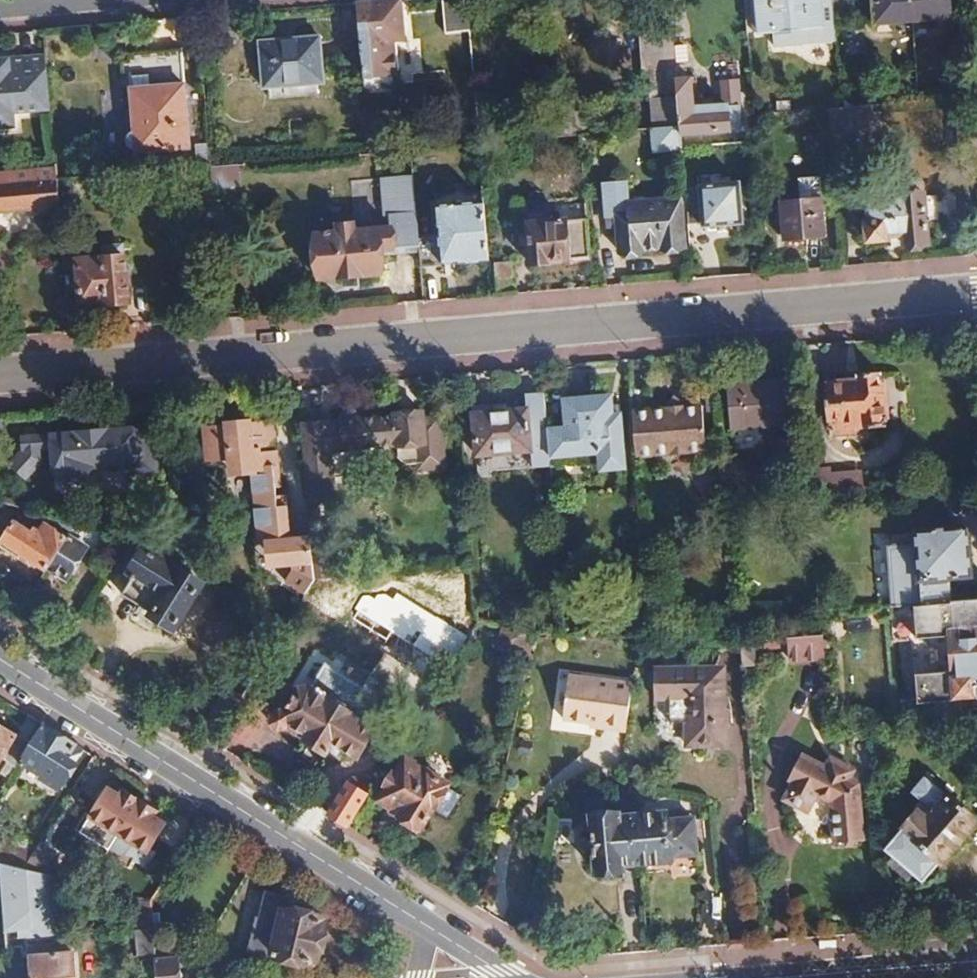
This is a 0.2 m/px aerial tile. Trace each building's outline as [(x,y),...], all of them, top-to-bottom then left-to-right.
[(358,1),(364,81),(364,89),(390,87),(386,42),(405,41),(402,0),(371,0),(358,1)] [(451,27),(469,25),(467,0),(448,0),(451,27)] [(746,32),(770,32),(771,35),(805,32),(804,29),(833,26),(833,17),(831,0),(743,0),(746,32)] [(833,17),(850,15),(849,0),(831,0),(833,17)] [(876,26),(951,19),(949,0),(874,0),(876,26)] [(668,2),(643,4),(649,78),(675,76),(668,2)] [(319,39),(259,43),(263,88),(323,84),(319,39)] [(4,130),(3,115),(15,114),(51,110),(46,55),(0,60),(0,131),(4,130)] [(182,59),(129,64),(137,155),(190,151),(182,59)] [(677,103),(679,126),(680,137),(744,131),(740,84),(723,84),(725,115),(695,116),(692,80),(675,81),(677,103)] [(816,100),(785,103),(786,113),(817,110),(816,100)] [(662,104),(651,117),(652,129),(679,126),(677,103),(662,104)] [(840,108),(829,109),(831,138),(875,134),(872,105),(840,108)] [(15,114),(3,115),(4,130),(16,129),(15,114)] [(679,126),(652,129),(654,154),(682,151),(681,148),(680,137),(679,126)] [(386,142),(370,143),(371,155),(387,153),(386,142)] [(237,167),(211,170),(213,189),(238,187),(237,167)] [(0,173),(0,213),(60,207),(59,205),(58,183),(56,170),(0,173)] [(340,236),(317,238),(320,282),(383,279),(381,255),(418,253),(417,239),(412,177),(381,180),(385,222),(390,222),(391,233),(357,236),(356,227),(339,229),(340,236)] [(784,240),(823,237),(820,199),(819,179),(799,181),(800,201),(781,202),(784,240)] [(70,182),(58,183),(59,205),(72,204),(70,182)] [(605,219),(616,218),(619,254),(642,252),(642,249),(661,248),(662,251),(685,250),(681,202),(629,205),(627,182),(602,184),(605,219)] [(740,183),(700,185),(702,227),(742,224),(740,183)] [(869,223),(866,223),(867,243),(886,242),(885,239),(904,237),(905,247),(929,245),(924,193),(897,196),(897,197),(867,200),(869,223)] [(437,237),(417,239),(418,253),(421,291),(441,289),(439,266),(490,261),(485,203),(434,207),(437,237)] [(565,221),(526,225),(530,266),(549,265),(548,263),(568,261),(565,221)] [(125,257),(77,261),(80,303),(106,301),(106,305),(129,304),(125,257)] [(511,262),(495,264),(498,294),(515,292),(511,262)] [(859,382),(827,385),(831,425),(836,425),(837,434),(860,432),(860,426),(863,426),(863,430),(886,428),(891,420),(888,381),(882,375),(859,378),(859,382)] [(788,383),(728,387),(732,430),(791,424),(788,383)] [(567,430),(547,432),(549,458),(601,453),(602,472),(624,471),(618,398),(564,402),(567,430)] [(701,404),(632,410),(636,456),(705,450),(701,404)] [(331,425),(301,428),(308,503),(326,501),(324,477),(335,476),(340,476),(346,470),(345,460),(364,459),(364,450),(384,448),(385,458),(393,466),(418,464),(419,471),(445,469),(440,417),(425,418),(424,411),(396,414),(397,415),(362,418),(361,414),(355,409),(347,410),(341,417),(341,420),(330,421),(331,425)] [(527,411),(474,416),(477,456),(531,451),(527,411)] [(271,421),(211,427),(214,460),(232,458),(234,478),(251,476),(248,446),(266,445),(265,437),(272,436),(271,421)] [(46,450),(57,449),(59,474),(69,473),(84,483),(99,466),(129,463),(156,483),(169,464),(163,460),(170,449),(147,427),(142,431),(140,431),(135,426),(30,436),(24,444),(25,453),(14,468),(32,481),(47,460),(46,450)] [(211,427),(203,427),(206,460),(214,460),(211,427)] [(266,445),(248,446),(251,476),(255,476),(257,491),(268,490),(270,508),(279,507),(272,436),(265,437),(266,445)] [(335,476),(324,477),(326,501),(337,500),(335,476)] [(268,490),(257,491),(258,509),(270,508),(268,490)] [(286,524),(260,526),(263,562),(269,561),(269,568),(308,593),(315,582),(308,505),(290,506),(292,532),(287,533),(286,524)] [(270,508),(258,509),(260,526),(286,524),(287,533),(292,532),(290,506),(279,507),(270,508)] [(14,525),(0,547),(0,550),(29,567),(32,563),(46,572),(48,569),(76,523),(51,516),(37,539),(14,525)] [(85,527),(76,523),(48,569),(65,579),(85,547),(78,543),(84,533),(82,531),(85,527)] [(918,547),(888,549),(894,607),(953,602),(951,579),(971,578),(969,552),(973,547),(972,537),(966,531),(917,534),(918,547)] [(134,573),(137,575),(125,595),(154,613),(153,617),(176,630),(204,583),(181,569),(180,570),(147,551),(134,573)] [(953,602),(894,607),(897,641),(912,640),(918,704),(957,701),(957,699),(973,697),(973,700),(976,700),(976,601),(953,602)] [(390,625),(390,640),(362,686),(377,695),(373,701),(377,710),(380,705),(388,692),(421,713),(479,621),(390,625)] [(535,634),(505,627),(500,649),(530,656),(535,634)] [(824,637),(788,639),(790,661),(825,658),(824,637)] [(753,642),(741,643),(743,668),(753,667),(753,642)] [(283,710),(272,716),(271,726),(275,728),(286,728),(326,753),(328,749),(338,755),(343,747),(359,756),(375,730),(367,725),(377,710),(373,701),(377,695),(362,686),(326,663),(313,684),(299,688),(285,710),(283,710)] [(633,684),(569,675),(563,719),(602,724),(602,728),(626,731),(633,684)] [(722,682),(702,683),(702,701),(723,700),(722,682)] [(651,713),(668,713),(669,737),(686,737),(687,762),(725,761),(723,700),(702,701),(702,683),(650,684),(651,713)] [(380,705),(377,710),(367,725),(375,730),(379,733),(391,713),(380,705)] [(43,724),(29,745),(18,764),(40,778),(39,780),(57,792),(74,764),(66,759),(75,745),(43,724)] [(0,726),(0,762),(3,757),(16,766),(18,764),(29,745),(0,726)] [(789,771),(798,778),(784,794),(806,813),(820,797),(831,807),(834,846),(864,843),(859,787),(852,781),(859,773),(838,755),(831,763),(811,746),(789,771)] [(386,787),(389,789),(382,802),(394,810),(393,812),(422,830),(449,787),(407,761),(398,776),(395,774),(386,787)] [(919,814),(887,851),(924,883),(939,865),(940,867),(976,824),(976,821),(951,799),(950,801),(926,781),(914,795),(923,802),(915,810),(919,814)] [(328,814),(349,827),(369,796),(348,783),(328,814)] [(120,795),(110,788),(92,816),(149,852),(166,823),(155,817),(158,813),(123,791),(120,795)] [(619,814),(592,816),(597,874),(624,871),(624,867),(637,866),(632,818),(620,819),(619,814)] [(667,815),(632,818),(637,866),(671,864),(671,857),(697,855),(694,819),(667,821),(667,815)] [(0,842),(0,866),(23,871),(38,846),(13,840),(10,844),(0,842)] [(39,844),(38,846),(23,871),(39,875),(53,853),(39,844)] [(23,871),(0,866),(7,948),(21,947),(21,955),(29,954),(29,956),(44,955),(43,942),(59,939),(53,879),(39,875),(23,871)] [(261,918),(258,918),(248,952),(273,960),(275,952),(315,963),(326,923),(312,919),(315,911),(296,899),(268,891),(261,918)] [(151,929),(135,930),(137,961),(154,960),(153,945),(151,929)] [(173,943),(153,945),(154,960),(174,958),(173,943)] [(29,956),(30,977),(75,977),(73,952),(44,955),(29,956)] [(154,960),(156,977),(181,977),(179,958),(174,958),(154,960)]
